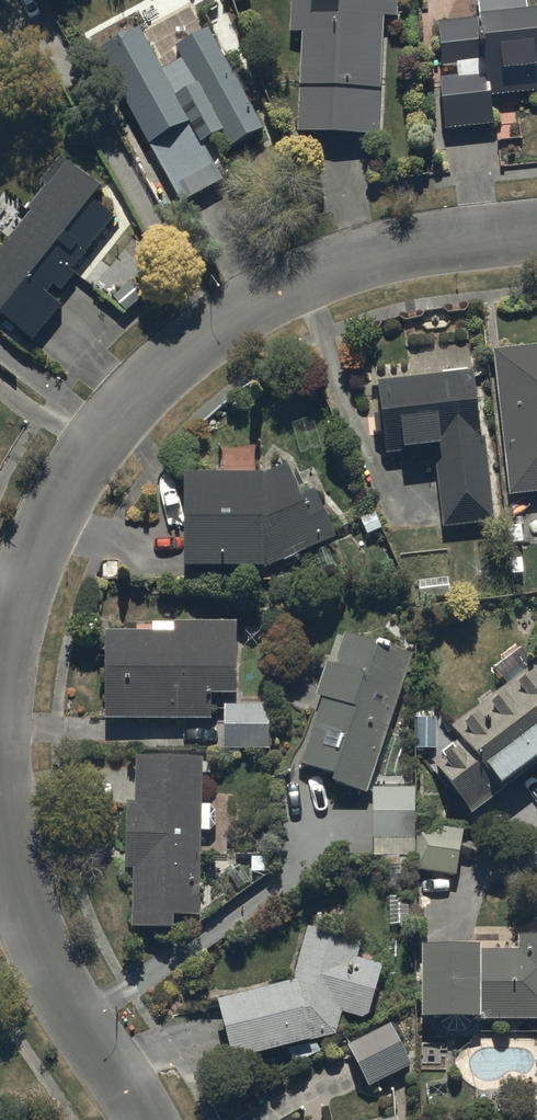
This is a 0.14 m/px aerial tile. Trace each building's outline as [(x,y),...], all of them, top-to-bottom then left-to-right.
[(291,33),(300,34),(296,134),(379,137),(383,17),(395,18),(395,0),(292,0),(291,33)] [(478,21),(437,26),(442,67),(454,66),(456,80),(440,82),(445,129),(493,123),(490,96),(536,91),(536,11),(528,12),(527,0),(476,0),(478,21)] [(140,28),(95,52),(179,206),(222,183),(200,142),(221,131),(230,147),(262,130),(242,94),(255,87),(244,67),(232,73),(208,30),(175,48),(181,59),(162,69),(140,28)] [(58,158),(39,184),(43,186),(0,245),(0,317),(34,341),(60,305),(46,294),(53,284),(63,291),(75,274),(73,272),(105,228),(111,232),(117,224),(112,220),(115,216),(92,200),(100,188),(58,158)] [(494,351),(509,498),(536,495),(536,347),(494,351)] [(473,370),(377,382),(386,454),(435,448),(445,528),(496,522),(485,434),(481,435),(473,370)] [(259,477),(185,477),(185,571),(264,572),(336,540),(314,492),(302,497),(287,465),(259,477)] [(103,563),(103,579),(118,579),(118,563),(103,563)] [(175,633),(105,633),(105,721),(212,721),(212,697),(237,697),(237,623),(175,623),(175,633)] [(322,701),(300,766),(335,777),(333,783),(365,793),(411,657),(344,635),(334,667),(327,664),(315,699),(322,701)] [(536,765),(536,666),(534,662),(451,730),(457,738),(429,761),(474,816),(536,765)] [(269,705),(225,705),(225,750),(270,749),(269,705)] [(204,759),(137,758),(136,804),(127,804),(126,871),(133,871),(132,929),(174,930),(174,917),(200,917),(202,831),(210,831),(210,805),(203,805),(204,759)] [(413,787),(372,788),(374,856),(415,856),(413,787)] [(232,1060),(285,1047),(295,1064),(321,1051),(313,1040),(335,1035),(342,1012),(366,1019),(381,968),(356,961),(361,943),(310,927),(293,981),(217,1000),(232,1060)] [(422,946),(422,954),(417,954),(417,967),(421,967),(421,1018),(479,1018),(479,1021),(536,1020),(536,936),(517,937),(517,952),(482,952),(482,945),(422,946)] [(411,1067),(390,1024),(348,1044),(370,1087),(411,1067)]
